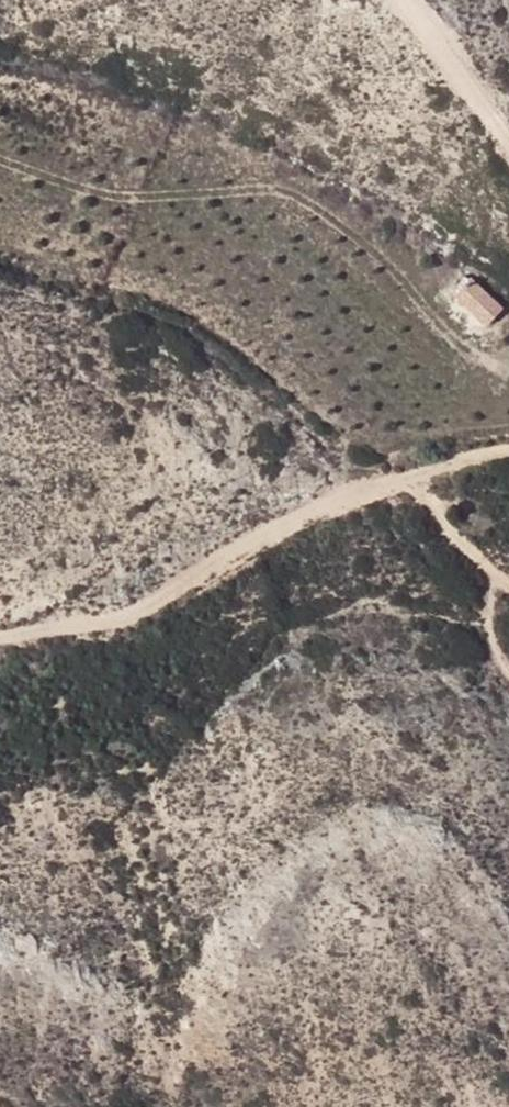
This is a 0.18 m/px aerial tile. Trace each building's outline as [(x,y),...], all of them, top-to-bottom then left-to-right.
[(457,259),(484,290),(505,274),(499,265),(487,253),(472,244),(457,259)]
